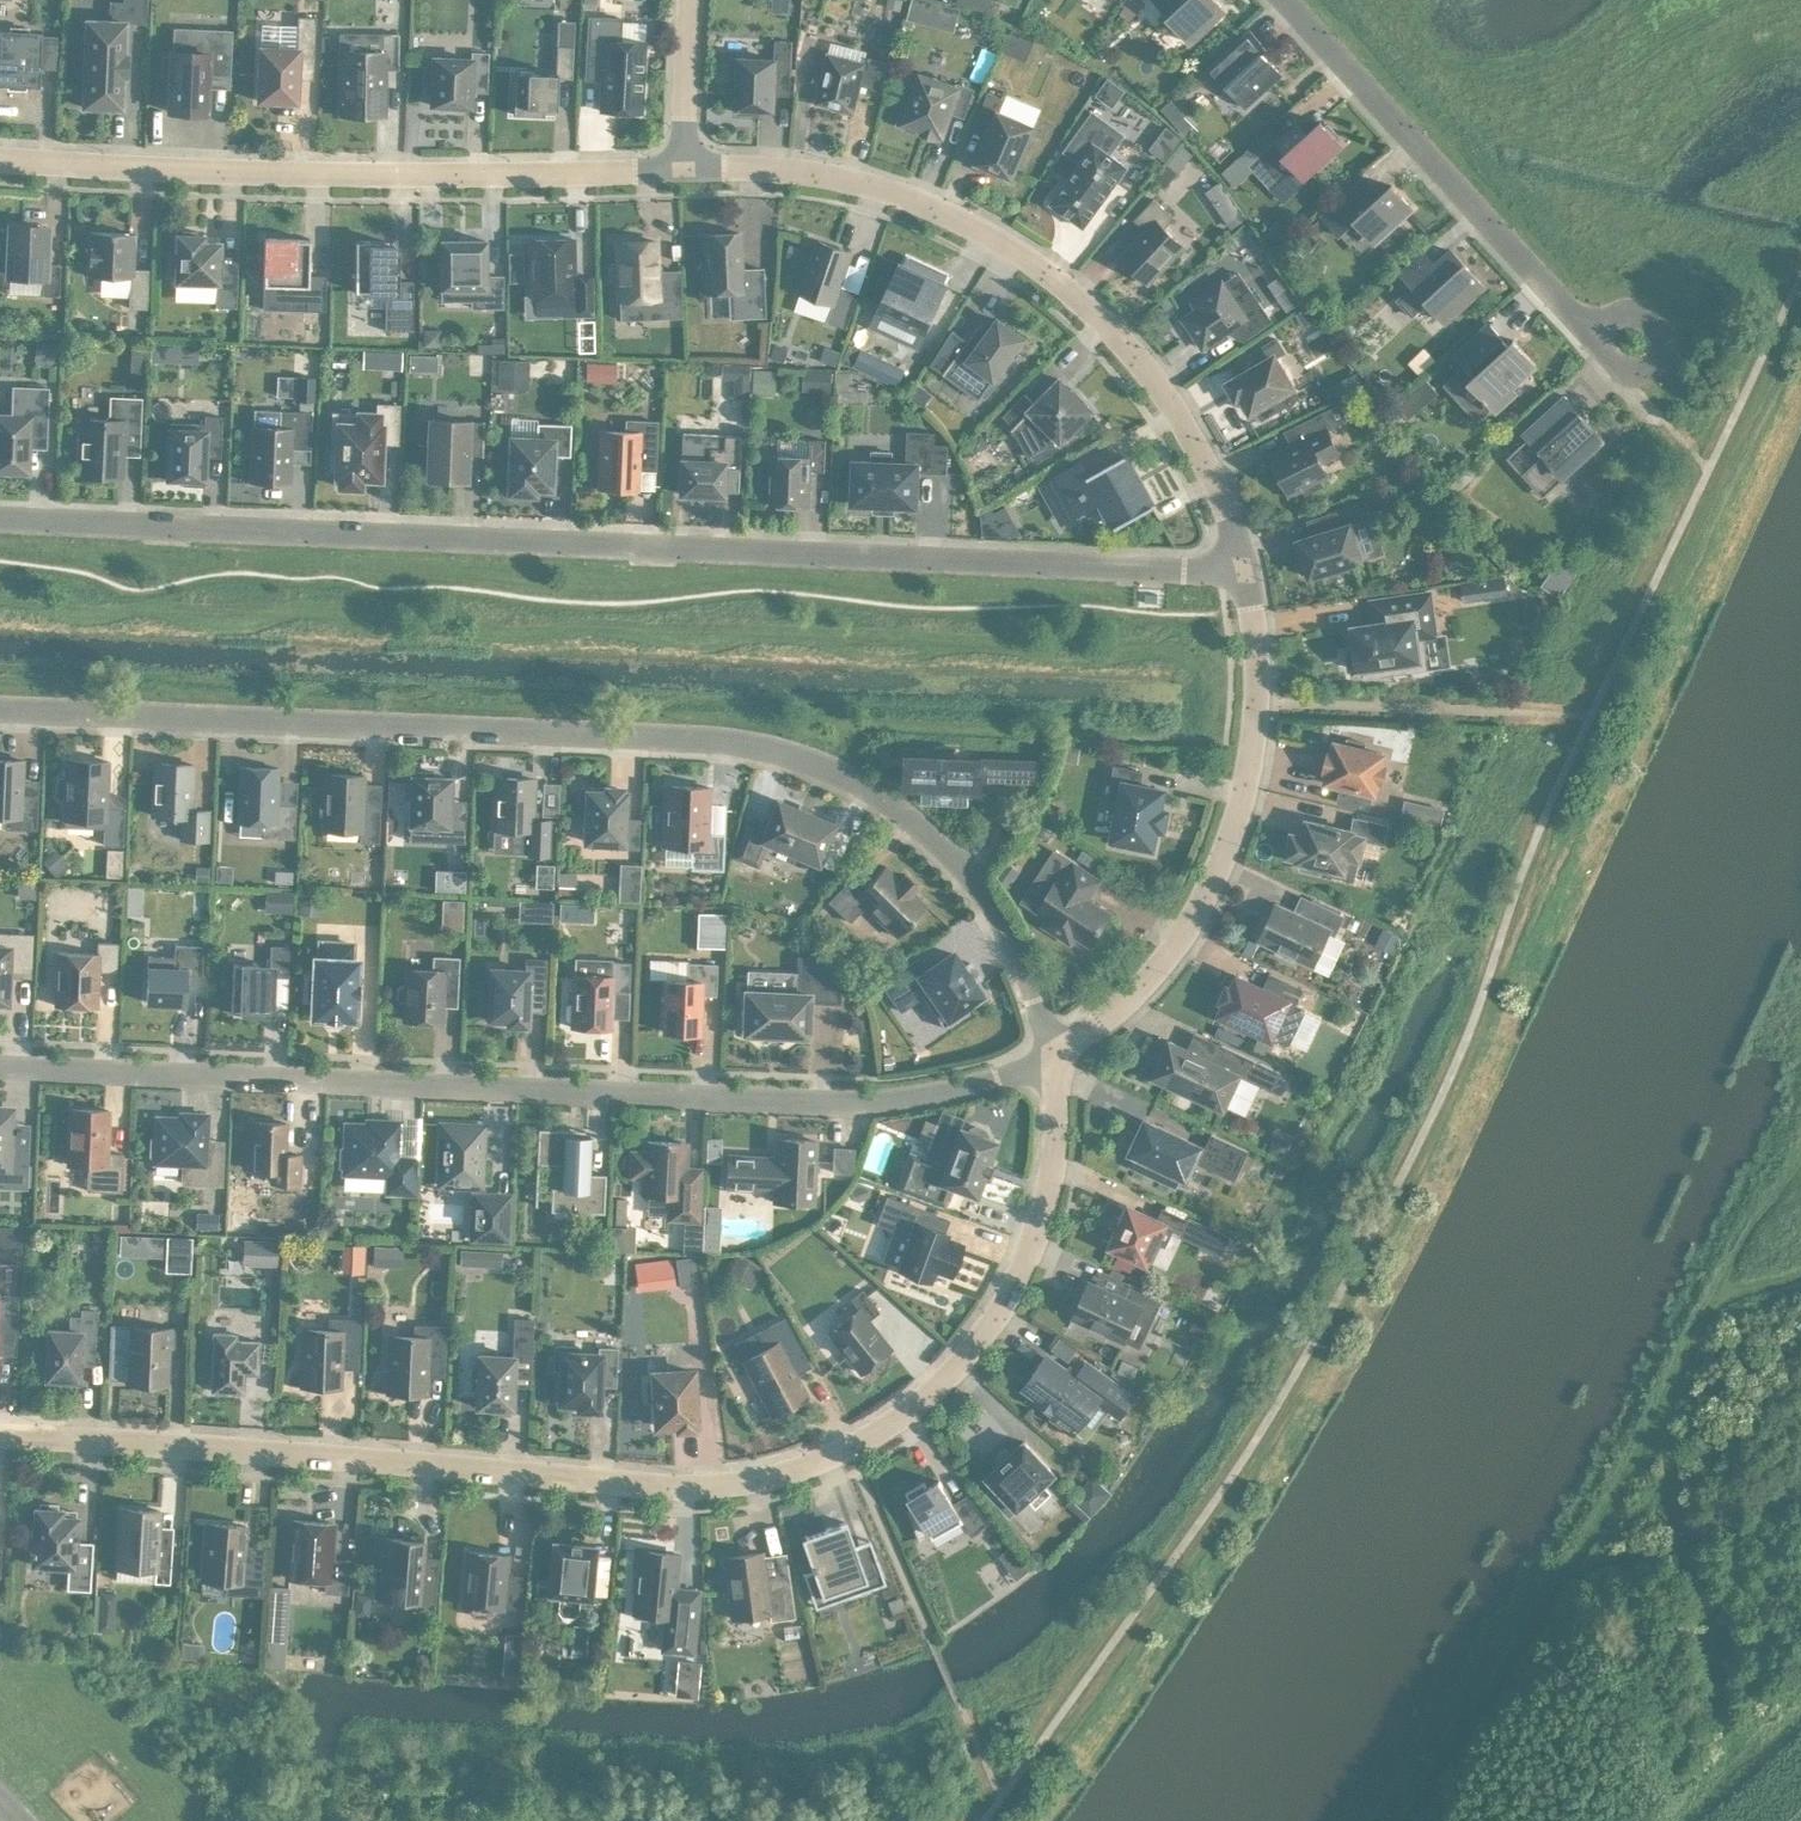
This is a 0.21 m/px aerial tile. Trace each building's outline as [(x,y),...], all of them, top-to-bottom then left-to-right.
[(125,3),(111,2),(110,21),(86,21),(85,53),(76,53),(76,74),(84,75),(83,107),(122,109),(123,76),(125,76),(126,55),(124,55),(125,23),(146,24),(147,0),(125,0),(125,3)] [(782,12),(791,12),(791,0),(782,0),(782,12)] [(886,7),(900,11),(903,1),(900,0),(888,0),(886,7)] [(907,18),(954,31),(960,9),(929,0),(912,0),(907,18)] [(957,3),(987,14),(992,0),(958,0),(957,3)] [(1120,13),(1131,21),(1144,2),(1141,0),(1129,0),(1120,13)] [(1167,17),(1190,43),(1225,10),(1216,0),(1154,0),(1169,16),(1167,17)] [(258,101),(296,103),(297,80),(313,80),(316,18),(298,18),(298,25),(297,50),(260,48),(258,101)] [(620,42),(621,19),(588,18),(585,79),(587,79),(588,72),(599,73),(599,76),(603,80),(602,80),(601,111),(641,113),(644,43),(620,42)] [(556,74),(515,72),(513,115),(543,116),(543,109),(556,109),(557,79),(572,79),(575,22),(558,21),(556,74)] [(261,24),(260,48),(297,50),(298,25),(261,24)] [(56,37),(38,37),(38,35),(28,34),(28,29),(11,28),(11,34),(0,33),(0,82),(8,83),(8,89),(25,89),(25,83),(36,84),(37,68),(54,68),(56,37)] [(183,116),(201,116),(201,113),(207,113),(208,77),(230,78),(232,32),(175,29),(174,52),(171,52),(171,57),(163,57),(162,75),(170,75),(168,111),(183,112),(183,116)] [(1012,29),(1007,40),(1031,50),(1035,39),(1012,29)] [(1221,91),(1225,87),(1245,108),(1282,75),(1262,53),(1267,49),(1250,30),(1204,72),(1221,91)] [(342,116),(383,117),(384,70),(398,70),(399,34),(382,34),(382,52),(343,51),(342,116)] [(741,59),(738,114),(759,115),(760,110),(773,110),(774,74),(791,75),(792,42),(775,41),(774,60),(741,59)] [(488,82),(489,53),(472,52),(471,59),(434,58),(433,72),(428,71),(427,92),(432,92),(432,106),(470,107),(471,81),(488,82)] [(816,103),(853,113),(860,85),(881,91),(888,63),(865,57),(864,64),(828,54),(816,103)] [(897,125),(915,131),(917,125),(924,128),(922,133),(936,138),(938,133),(942,134),(949,112),(964,117),(973,90),(957,84),(956,88),(921,76),(914,98),(907,96),(897,125)] [(1097,95),(1113,106),(1124,91),(1108,79),(1097,95)] [(988,92),(976,121),(991,127),(976,163),(981,165),(979,170),(996,177),(998,172),(1011,178),(1033,127),(1000,113),(1005,99),(988,92)] [(1171,99),(1160,109),(1166,116),(1177,106),(1171,99)] [(1093,113),(1065,152),(1080,163),(1050,204),(1084,228),(1127,168),(1110,155),(1124,136),(1093,113)] [(1320,121),(1287,152),(1277,141),(1251,165),(1270,187),(1292,166),(1304,179),(1316,167),(1319,170),(1331,159),(1329,156),(1341,145),(1337,139),(1339,137),(1328,124),(1325,127),(1320,121)] [(1229,164),(1221,171),(1228,178),(1235,171),(1229,164)] [(1167,165),(1154,179),(1165,188),(1177,173),(1167,165)] [(1339,234),(1354,220),(1375,242),(1379,239),(1384,245),(1397,234),(1391,228),(1412,208),(1392,185),(1381,195),(1365,177),(1322,216),(1339,234)] [(1220,181),(1205,192),(1232,229),(1247,218),(1220,181)] [(1120,258),(1148,284),(1183,247),(1164,229),(1174,218),(1154,199),(1134,220),(1145,231),(1120,258)] [(1280,218),(1263,233),(1280,252),(1297,236),(1280,218)] [(8,275),(44,276),(43,296),(59,296),(60,265),(46,264),(47,229),(10,227),(8,275)] [(182,231),(182,236),(178,236),(177,260),(172,260),(171,275),(176,276),(176,282),(216,283),(215,308),(236,309),(237,274),(218,273),(219,243),(218,243),(219,237),(217,237),(217,243),(203,243),(203,237),(198,237),(198,232),(182,231)] [(90,237),(87,237),(85,239),(84,255),(86,257),(89,257),(88,277),(130,278),(129,308),(147,309),(148,271),(132,270),(134,234),(90,232),(90,237)] [(702,269),(703,287),(706,286),(707,293),(729,292),(730,319),(765,317),(763,269),(742,270),(741,234),(704,235),(706,269),(702,269)] [(306,311),(325,311),(326,277),(309,276),(309,259),(311,259),(311,257),(305,257),(305,247),(310,248),(310,239),(308,239),(308,240),(265,239),(263,310),(265,310),(265,302),(306,304),(306,311)] [(562,295),(562,310),(577,309),(577,310),(592,310),(591,278),(575,278),(574,240),(529,241),(531,296),(562,295)] [(386,291),(385,331),(413,332),(413,282),(395,282),(395,247),(383,247),(383,241),(356,241),(355,291),(386,291)] [(441,289),(472,289),(472,308),(502,308),(502,277),(486,277),(486,241),(441,241),(441,289)] [(852,253),(818,241),(800,294),(834,305),(828,322),(847,329),(859,293),(841,287),(852,253)] [(613,264),(609,268),(609,279),(613,282),(619,282),(619,301),(648,300),(649,319),(681,317),(679,272),(657,273),(655,242),(617,243),(618,263),(613,264)] [(789,244),(785,256),(797,260),(801,248),(789,244)] [(1401,274),(1412,286),(1397,300),(1412,316),(1427,302),(1445,322),(1483,286),(1451,251),(1430,270),(1419,258),(1401,274)] [(523,254),(509,254),(509,283),(524,282),(523,254)] [(900,265),(888,292),(890,293),(880,313),(922,332),(931,312),(933,313),(946,287),(900,265)] [(1229,293),(1222,282),(1212,289),(1211,289),(1197,299),(1193,302),(1196,306),(1196,307),(1197,309),(1183,319),(1203,349),(1237,326),(1246,340),(1272,322),(1249,287),(1233,298),(1230,293),(1229,293)] [(1289,286),(1275,295),(1287,312),(1300,303),(1289,286)] [(1312,305),(1295,315),(1302,329),(1320,319),(1312,305)] [(1032,347),(1033,346),(998,320),(987,335),(979,328),(983,323),(982,322),(967,341),(953,331),(932,365),(944,373),(943,374),(945,375),(945,374),(979,399),(981,396),(986,399),(996,385),(992,381),(1023,340),(1032,347)] [(1489,324),(1454,355),(1474,376),(1468,381),(1496,411),(1516,392),(1512,387),(1536,365),(1513,340),(1505,347),(1499,340),(1502,338),(1489,324)] [(504,337),(492,337),(492,353),(504,353),(504,337)] [(1276,339),(1252,353),(1259,365),(1228,384),(1237,398),(1241,395),(1251,412),(1268,401),(1270,405),(1271,406),(1296,394),(1295,392),(1295,393),(1275,358),(1285,353),(1276,339)] [(37,343),(36,353),(55,354),(56,343),(37,343)] [(152,343),(152,354),(172,355),(173,344),(152,343)] [(850,345),(843,360),(855,366),(855,365),(862,351),(850,345)] [(825,346),(820,360),(836,366),(840,352),(825,346)] [(132,348),(131,361),(144,362),(144,348),(132,348)] [(1424,348),(1408,363),(1420,375),(1436,360),(1424,348)] [(377,351),(377,363),(402,365),(403,352),(377,351)] [(492,361),(492,385),(497,385),(529,386),(529,362),(492,361)] [(587,361),(586,382),(598,382),(598,362),(587,361)] [(754,371),(752,396),(769,396),(770,371),(754,371)] [(1356,372),(1339,380),(1347,396),(1364,388),(1356,372)] [(278,376),(278,386),(299,387),(299,377),(278,376)] [(299,387),(298,402),(300,402),(313,402),(314,402),(315,377),(299,377),(299,387)] [(1426,379),(1395,407),(1401,414),(1432,386),(1426,379)] [(1100,419),(1061,380),(1035,405),(1025,394),(1003,416),(1013,427),(1011,429),(1012,431),(1013,430),(1028,457),(1033,454),(1036,459),(1057,448),(1054,442),(1059,439),(1061,441),(1074,428),(1076,430),(1092,414),(1099,420),(1100,419)] [(930,394),(917,385),(911,394),(924,404),(930,394)] [(26,473),(26,474),(29,474),(29,471),(30,437),(47,438),(48,389),(24,388),(23,405),(12,404),(12,417),(0,417),(0,472),(26,473)] [(140,432),(141,399),(111,398),(110,416),(105,421),(83,420),(82,439),(78,439),(77,458),(81,459),(81,476),(121,478),(123,431),(140,432)] [(1340,404),(1295,426),(1302,441),(1270,457),(1289,496),(1303,489),(1305,494),(1322,486),(1319,481),(1328,477),(1321,463),(1339,454),(1327,431),(1348,421),(1340,404)] [(378,405),(377,415),(358,414),(358,415),(362,415),(361,425),(339,424),(338,453),(330,453),(330,472),(337,473),(337,477),(340,478),(339,487),(360,488),(360,478),(380,479),(381,443),(398,444),(399,406),(378,405)] [(1556,407),(1523,437),(1526,440),(1506,458),(1530,484),(1541,473),(1550,483),(1590,446),(1585,441),(1596,431),(1579,413),(1569,421),(1556,407)] [(251,483),(290,485),(292,449),(311,450),(312,412),(281,411),(280,427),(254,426),(251,483)] [(221,446),(222,417),(205,417),(204,424),(170,423),(169,447),(164,447),(163,467),(168,468),(168,480),(183,480),(183,485),(203,486),(205,445),(221,446)] [(427,478),(466,480),(467,455),(481,456),(481,457),(483,457),(484,422),(483,421),(483,423),(430,420),(430,421),(420,420),(419,444),(418,444),(418,445),(429,446),(427,478)] [(586,488),(638,490),(639,470),(642,467),(643,464),(654,464),(654,471),(655,471),(658,423),(627,422),(626,433),(601,432),(598,487),(586,487),(586,488)] [(513,499),(529,500),(530,495),(535,495),(535,489),(551,490),(553,456),(570,457),(571,426),(538,424),(537,439),(511,438),(508,494),(513,494),(513,499)] [(983,431),(968,440),(976,453),(991,444),(983,431)] [(935,434),(935,433),(907,432),(906,463),(891,463),(892,453),(872,452),(872,462),(854,461),(852,504),(876,505),(875,510),(878,510),(878,505),(890,506),(890,511),(893,511),(893,506),(917,507),(918,473),(947,474),(948,445),(930,445),(931,434),(935,434)] [(682,435),(680,494),(723,496),(724,468),(739,468),(740,437),(682,435)] [(809,458),(773,456),(771,505),(809,507),(810,471),(825,472),(826,441),(810,440),(809,458)] [(1153,505),(1125,456),(1088,477),(1080,462),(1044,482),(1053,498),(1054,498),(1054,503),(1055,508),(1058,513),(1061,516),(1065,519),(1066,521),(1101,501),(1115,527),(1153,505)] [(1386,490),(1366,497),(1372,513),(1392,507),(1386,490)] [(1344,567),(1362,561),(1350,525),(1364,520),(1358,504),(1327,514),(1331,530),(1297,541),(1302,555),(1297,556),(1302,574),(1307,572),(1309,578),(1327,572),(1328,577),(1346,572),(1344,567)] [(1559,562),(1541,585),(1558,598),(1576,575),(1559,562)] [(1505,577),(1483,580),(1486,598),(1507,595),(1505,577)] [(1437,637),(1431,593),(1382,600),(1382,601),(1385,600),(1388,622),(1375,624),(1375,622),(1374,623),(1374,624),(1352,627),(1355,646),(1353,646),(1353,647),(1346,652),(1348,667),(1356,670),(1363,669),(1365,679),(1388,675),(1386,666),(1426,660),(1423,639),(1437,637)] [(1333,755),(1328,754),(1324,769),(1329,771),(1327,782),(1341,786),(1337,802),(1368,810),(1372,793),(1374,794),(1377,782),(1382,784),(1386,768),(1381,767),(1384,755),(1363,750),(1365,744),(1347,739),(1346,746),(1336,744),(1333,755)] [(935,748),(934,759),(909,758),(908,784),(933,785),(933,791),(938,791),(949,792),(949,791),(954,792),(954,785),(1045,789),(1046,763),(955,759),(955,749),(935,748)] [(22,782),(23,761),(0,760),(0,817),(7,817),(6,828),(37,830),(39,794),(25,794),(26,785),(22,782)] [(124,808),(107,807),(109,762),(66,760),(65,779),(61,779),(57,782),(56,796),(60,799),(64,800),(64,820),(66,820),(66,827),(105,829),(104,845),(122,846),(124,808)] [(196,803),(192,802),(194,765),(156,764),(153,816),(175,817),(175,822),(181,822),(180,840),(209,841),(210,811),(195,811),(196,803)] [(296,806),(277,805),(279,769),(241,767),(238,823),(264,824),(264,838),(295,840),(296,806)] [(1163,791),(1140,787),(1142,772),(1115,767),(1109,797),(1122,799),(1113,840),(1120,841),(1119,846),(1144,851),(1145,846),(1152,848),(1156,828),(1163,829),(1166,812),(1159,811),(1163,791)] [(466,813),(449,812),(450,779),(435,778),(435,773),(417,772),(416,777),(412,777),(410,825),(430,826),(430,842),(465,844),(466,813)] [(380,809),(363,808),(364,776),(325,774),(323,831),(360,832),(360,843),(378,844),(380,809)] [(550,822),(533,821),(534,780),(496,778),(494,829),(519,830),(518,854),(529,855),(548,856),(550,822)] [(724,835),(706,834),(708,788),(668,786),(665,847),(693,848),(692,870),(723,871),(724,835)] [(581,788),(580,814),(587,814),(586,842),(621,843),(620,848),(637,849),(639,820),(623,820),(624,794),(621,794),(621,790),(607,789),(607,793),(598,793),(598,789),(581,788)] [(767,843),(818,864),(834,825),(813,816),(815,810),(801,805),(799,810),(777,801),(763,836),(747,829),(736,857),(757,866),(767,843)] [(1051,802),(1044,816),(1052,820),(1059,806),(1051,802)] [(1427,806),(1423,821),(1440,825),(1444,809),(1427,806)] [(1362,840),(1383,844),(1387,826),(1355,818),(1351,833),(1308,822),(1304,838),(1293,835),(1288,855),(1299,858),(1299,861),(1302,861),(1300,870),(1319,874),(1321,866),(1343,871),(1347,855),(1358,858),(1362,840)] [(55,850),(42,863),(48,868),(60,856),(55,850)] [(1082,851),(1078,859),(1096,870),(1101,862),(1082,851)] [(1009,863),(997,878),(1009,887),(1020,871),(1009,863)] [(1074,864),(1061,883),(1057,881),(1037,911),(1049,918),(1044,926),(1070,943),(1075,935),(1090,945),(1110,915),(1087,900),(1100,881),(1074,864)] [(537,865),(536,887),(553,888),(554,866),(537,865)] [(886,867),(864,889),(852,878),(829,902),(850,923),(865,907),(896,937),(926,906),(912,892),(917,887),(905,875),(900,880),(886,867)] [(197,868),(197,882),(208,882),(208,868),(197,868)] [(446,870),(446,892),(465,892),(466,871),(446,870)] [(275,871),(275,883),(292,884),(293,872),(275,871)] [(366,872),(366,888),(380,888),(381,872),(366,872)] [(19,882),(19,898),(35,898),(36,882),(19,882)] [(559,882),(558,898),(577,898),(577,882),(559,882)] [(127,888),(127,901),(142,901),(143,888),(127,888)] [(299,895),(299,914),(319,914),(320,896),(299,895)] [(1328,933),(1335,936),(1344,917),(1307,899),(1301,912),(1296,910),(1294,915),(1276,906),(1261,940),(1278,948),(1276,953),(1294,962),(1296,957),(1308,962),(1315,946),(1321,948),(1328,933)] [(443,900),(442,913),(463,914),(463,901),(443,900)] [(543,902),(542,922),(552,923),(553,902),(543,902)] [(699,914),(698,947),(716,948),(717,914),(699,914)] [(821,939),(828,930),(814,919),(806,928),(821,939)] [(1383,929),(1376,945),(1393,954),(1401,938),(1383,929)] [(31,969),(32,935),(0,934),(0,1004),(8,1004),(9,972),(13,968),(31,969)] [(98,972),(117,973),(118,944),(98,943),(97,955),(58,953),(56,1006),(97,1008),(98,972)] [(320,960),(316,959),(316,962),(315,976),(306,976),(305,1000),(314,1001),(313,1017),(354,1019),(354,1016),(357,961),(352,961),(353,944),(321,943),(320,960)] [(186,975),(201,976),(203,947),(175,946),(175,958),(149,957),(147,1002),(185,1004),(186,975)] [(271,978),(288,979),(289,947),(271,946),(270,967),(259,966),(259,965),(233,964),(231,1013),(257,1014),(257,1010),(270,1011),(271,978)] [(922,997),(943,1028),(964,1014),(960,1010),(981,995),(972,981),(978,977),(969,963),(962,968),(952,953),(925,972),(917,959),(881,984),(901,1012),(922,997)] [(444,986),(458,987),(459,958),(433,957),(433,972),(406,970),(406,986),(401,986),(397,989),(396,999),(400,1002),(405,1002),(404,1021),(442,1022),(444,986)] [(809,1001),(839,1003),(841,972),(822,971),(822,959),(800,959),(798,993),(786,993),(786,988),(769,987),(769,992),(745,991),(743,1034),(767,1035),(767,1036),(770,1036),(781,1036),(781,1037),(784,1037),(784,1036),(808,1037),(809,1001)] [(527,1006),(544,1007),(546,961),(527,960),(527,970),(490,969),(490,984),(483,984),(482,1004),(489,1004),(488,1019),(507,1020),(507,1025),(526,1026),(527,1006)] [(613,993),(629,994),(630,963),(613,962),(612,977),(574,975),(572,1005),(569,1004),(566,1007),(565,1019),(568,1021),(572,1022),(571,1028),(611,1030),(613,993)] [(687,981),(665,980),(663,1032),(698,1034),(700,996),(716,997),(717,965),(688,964),(687,981)] [(1272,1038),(1286,1045),(1291,1043),(1305,1013),(1303,1008),(1296,1005),(1304,989),(1270,973),(1263,989),(1237,977),(1232,989),(1228,987),(1221,1001),(1225,1003),(1220,1015),(1272,1039),(1272,1038)] [(1218,1027),(1214,1038),(1242,1050),(1246,1039),(1218,1027)] [(1239,1076),(1273,1091),(1281,1073),(1219,1044),(1219,1045),(1212,1061),(1170,1041),(1153,1077),(1224,1110),(1239,1076)] [(915,1051),(914,1059),(927,1060),(927,1051),(915,1051)] [(10,1143),(12,1111),(6,1110),(3,1107),(0,1107),(0,1187),(26,1188),(28,1143),(10,1143)] [(123,1154),(108,1154),(109,1111),(70,1109),(68,1165),(88,1166),(87,1191),(122,1192),(123,1154)] [(223,1152),(206,1151),(208,1115),(181,1114),(181,1119),(157,1118),(156,1139),(151,1139),(151,1156),(156,1156),(155,1163),(183,1164),(183,1184),(221,1185),(223,1152)] [(301,1155),(286,1155),(287,1124),(254,1122),(252,1170),(271,1171),(271,1183),(299,1184),(301,1155)] [(415,1160),(398,1159),(400,1123),(379,1122),(379,1126),(347,1125),(346,1149),(340,1149),(340,1168),(345,1168),(345,1173),(389,1175),(389,1192),(414,1193),(415,1160)] [(440,1185),(481,1186),(483,1127),(443,1125),(440,1185)] [(992,1165),(988,1163),(996,1142),(987,1139),(988,1136),(985,1131),(975,1127),(969,1129),(968,1132),(960,1129),(945,1167),(911,1155),(898,1189),(944,1206),(951,1187),(976,1196),(983,1175),(987,1176),(992,1165)] [(1194,1161),(1235,1180),(1248,1152),(1212,1135),(1205,1149),(1165,1131),(1162,1136),(1143,1127),(1131,1153),(1136,1155),(1131,1167),(1176,1188),(1181,1176),(1186,1178),(1194,1161)] [(606,1175),(589,1174),(591,1138),(571,1137),(571,1131),(538,1129),(537,1164),(564,1165),(563,1189),(552,1188),(551,1212),(604,1214),(606,1175)] [(708,1139),(707,1162),(721,1162),(722,1139),(708,1139)] [(774,1202),(813,1204),(816,1141),(776,1140),(776,1160),(768,1160),(768,1157),(729,1155),(727,1189),(774,1191),(774,1202)] [(688,1177),(684,1173),(686,1144),(646,1142),(646,1152),(635,1152),(631,1155),(631,1174),(634,1177),(645,1178),(644,1196),(650,1196),(649,1202),(669,1203),(669,1221),(700,1222),(702,1177),(688,1177)] [(834,1148),(833,1173),(853,1173),(854,1149),(834,1148)] [(1278,1162),(1273,1174),(1282,1178),(1287,1166),(1278,1162)] [(476,1196),(474,1239),(508,1240),(510,1197),(476,1196)] [(935,1272),(951,1277),(963,1245),(947,1239),(949,1235),(931,1229),(936,1215),(887,1197),(877,1224),(911,1237),(898,1271),(931,1283),(935,1272)] [(616,1200),(616,1217),(627,1217),(627,1200),(616,1200)] [(1165,1205),(1163,1209),(1185,1219),(1187,1215),(1165,1205)] [(704,1208),(703,1256),(720,1254),(721,1207),(704,1206),(704,1208)] [(1163,1226),(1183,1235),(1189,1221),(1187,1220),(1185,1219),(1163,1209),(1158,1221),(1129,1208),(1112,1246),(1146,1262),(1148,1259),(1153,1261),(1161,1244),(1156,1242),(1163,1226)] [(197,1214),(197,1229),(218,1230),(218,1214),(197,1214)] [(1189,1221),(1183,1235),(1222,1253),(1230,1236),(1188,1217),(1187,1220),(1189,1221)] [(15,1262),(18,1262),(18,1259),(19,1232),(19,1228),(16,1228),(16,1229),(0,1228),(0,1261),(15,1262)] [(95,1233),(95,1247),(110,1248),(110,1234),(95,1233)] [(166,1271),(190,1272),(191,1239),(167,1238),(166,1271)] [(262,1242),(261,1266),(277,1267),(278,1242),(262,1242)] [(374,1248),(374,1266),(387,1267),(388,1248),(374,1248)] [(461,1251),(461,1265),(478,1266),(479,1251),(461,1251)] [(736,1256),(728,1276),(752,1287),(760,1267),(736,1256)] [(676,1260),(679,1288),(698,1286),(695,1257),(676,1260)] [(1138,1314),(1153,1321),(1163,1299),(1128,1283),(1121,1298),(1089,1283),(1073,1318),(1125,1342),(1138,1314)] [(868,1321),(880,1312),(862,1290),(850,1299),(859,1310),(829,1334),(861,1373),(891,1349),(868,1321)] [(81,1346),(95,1347),(97,1311),(81,1310),(81,1317),(70,1317),(69,1331),(48,1330),(46,1380),(79,1382),(81,1346)] [(1196,1315),(1189,1329),(1204,1336),(1211,1323),(1196,1315)] [(345,1361),(358,1362),(360,1321),(329,1319),(328,1331),(303,1330),(301,1386),(341,1388),(342,1367),(345,1364),(345,1361)] [(795,1367),(807,1361),(785,1319),(757,1334),(765,1349),(743,1361),(773,1416),(808,1397),(795,1374),(796,1370),(795,1367)] [(431,1368),(444,1368),(446,1327),(415,1326),(415,1337),(390,1336),(387,1393),(427,1395),(428,1374),(431,1371),(431,1368)] [(168,1348),(172,1348),(173,1329),(126,1327),(125,1346),(129,1346),(127,1384),(167,1386),(168,1348)] [(234,1334),(214,1333),(213,1349),(210,1349),(209,1373),(212,1373),(211,1390),(217,1390),(216,1393),(236,1394),(237,1391),(242,1391),(243,1366),(256,1366),(257,1341),(234,1340),(234,1334)] [(1060,1338),(1052,1349),(1069,1360),(1077,1349),(1060,1338)] [(599,1386),(616,1387),(618,1349),(599,1348),(599,1355),(579,1354),(579,1347),(555,1346),(554,1370),(561,1370),(560,1403),(579,1404),(579,1409),(598,1410),(599,1386)] [(512,1409),(514,1356),(479,1355),(478,1371),(473,1370),(473,1388),(477,1388),(476,1407),(489,1408),(489,1411),(509,1412),(509,1409),(512,1409)] [(1095,1400),(1118,1416),(1133,1397),(1088,1364),(1080,1376),(1071,1370),(1068,1374),(1048,1359),(1027,1388),(1040,1397),(1038,1401),(1054,1413),(1057,1409),(1077,1424),(1095,1400)] [(1097,1360),(1095,1363),(1106,1370),(1109,1366),(1097,1360)] [(1115,1370),(1112,1374),(1131,1388),(1134,1384),(1115,1370)] [(692,1424),(696,1424),(693,1372),(653,1374),(654,1381),(647,1381),(648,1401),(655,1400),(656,1426),(678,1425),(678,1429),(693,1429),(692,1424)] [(1051,1493),(1044,1485),(1055,1474),(1024,1442),(1010,1456),(1010,1455),(1009,1456),(1009,1457),(1002,1463),(1002,1462),(1001,1463),(1001,1464),(987,1477),(995,1486),(988,1493),(1010,1516),(1017,1509),(1017,1510),(1028,1499),(1036,1507),(1051,1493)] [(953,1505),(939,1482),(928,1488),(924,1482),(906,1493),(909,1499),(910,1499),(915,1509),(910,1512),(909,1511),(908,1511),(920,1541),(921,1540),(920,1539),(930,1535),(933,1539),(962,1523),(971,1535),(988,1522),(968,1496),(953,1505)] [(62,1510),(57,1510),(57,1505),(40,1504),(40,1509),(35,1509),(33,1549),(30,1549),(30,1553),(32,1553),(32,1565),(73,1567),(73,1574),(91,1575),(93,1544),(76,1543),(78,1517),(61,1516),(62,1510)] [(172,1554),(158,1553),(160,1511),(121,1509),(117,1568),(155,1570),(155,1583),(170,1584),(172,1554)] [(350,1561),(331,1559),(334,1524),(294,1521),(289,1579),(326,1581),(325,1592),(348,1594),(350,1561)] [(858,1558),(846,1522),(825,1530),(828,1536),(808,1544),(815,1565),(811,1566),(812,1571),(803,1574),(811,1597),(845,1585),(849,1597),(885,1584),(874,1552),(858,1558)] [(248,1551),(245,1547),(246,1527),(207,1524),(202,1580),(228,1582),(227,1594),(261,1596),(265,1555),(247,1554),(248,1551)] [(437,1568),(420,1567),(423,1537),(403,1535),(403,1539),(381,1538),(376,1597),(399,1599),(399,1608),(415,1609),(415,1610),(433,1611),(437,1568)] [(577,1613),(579,1598),(591,1599),(591,1594),(595,1554),(596,1549),(596,1547),(594,1546),(594,1547),(555,1543),(553,1542),(553,1544),(549,1581),(548,1595),(560,1596),(558,1611),(562,1615),(573,1616),(577,1613)] [(672,1652),(693,1654),(699,1592),(675,1589),(678,1555),(640,1551),(638,1573),(633,1573),(632,1590),(636,1591),(634,1613),(649,1615),(648,1619),(665,1621),(666,1616),(671,1617),(672,1652)] [(510,1576),(507,1572),(508,1555),(468,1552),(462,1606),(472,1607),(471,1612),(475,1616),(489,1617),(493,1614),(493,1609),(503,1610),(503,1608),(520,1609),(523,1577),(521,1577),(521,1578),(509,1577),(510,1576)] [(1031,1553),(1028,1561),(1033,1569),(1042,1568),(1046,1559),(1041,1552),(1031,1553)] [(595,1554),(591,1594),(606,1596),(610,1556),(595,1554)] [(766,1577),(762,1554),(724,1559),(726,1576),(721,1577),(724,1598),(729,1597),(732,1619),(769,1613),(770,1621),(795,1618),(790,1580),(773,1582),(766,1577)] [(539,1580),(538,1594),(548,1595),(549,1581),(539,1580)] [(270,1586),(264,1667),(284,1669),(291,1587),(270,1586)] [(101,1592),(100,1612),(115,1613),(116,1593),(101,1592)] [(900,1598),(888,1602),(892,1614),(904,1610),(900,1598)] [(505,1634),(504,1650),(521,1651),(521,1635),(505,1634)] [(183,1643),(182,1658),(201,1659),(202,1644),(183,1643)] [(679,1660),(677,1676),(699,1678),(700,1662),(679,1660)]
